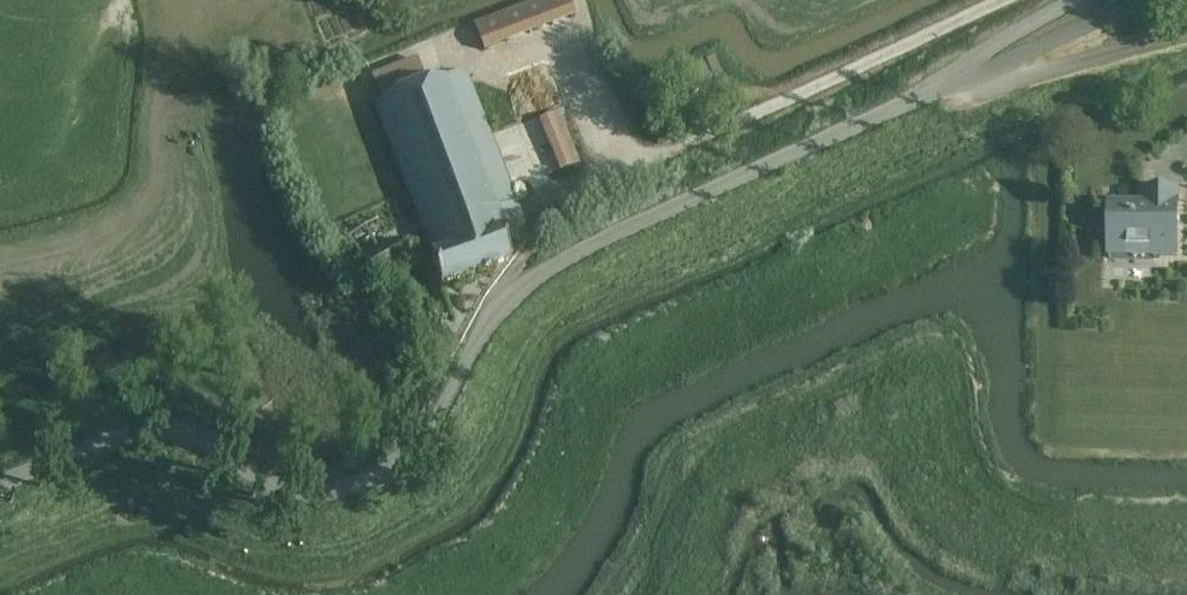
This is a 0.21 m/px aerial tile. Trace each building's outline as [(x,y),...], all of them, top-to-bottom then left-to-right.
[(475,25),(489,59),(579,20),(570,0),(532,0),(475,25)] [(434,258),(500,234),(525,224),(465,72),(429,86),(418,59),(373,76),(383,104),(376,106),(434,258)] [(581,160),(556,107),(540,114),(565,168),(581,160)] [(1177,256),(1178,193),(1154,192),(1154,207),(1111,206),(1109,259),(1111,259),(1111,250),(1152,250),(1152,256),(1177,256)] [(450,283),(509,260),(510,259),(500,234),(434,258),(429,260),(439,287),(450,283)] [(376,252),(347,269),(358,289),(402,262),(391,243),(389,244),(376,252)]
